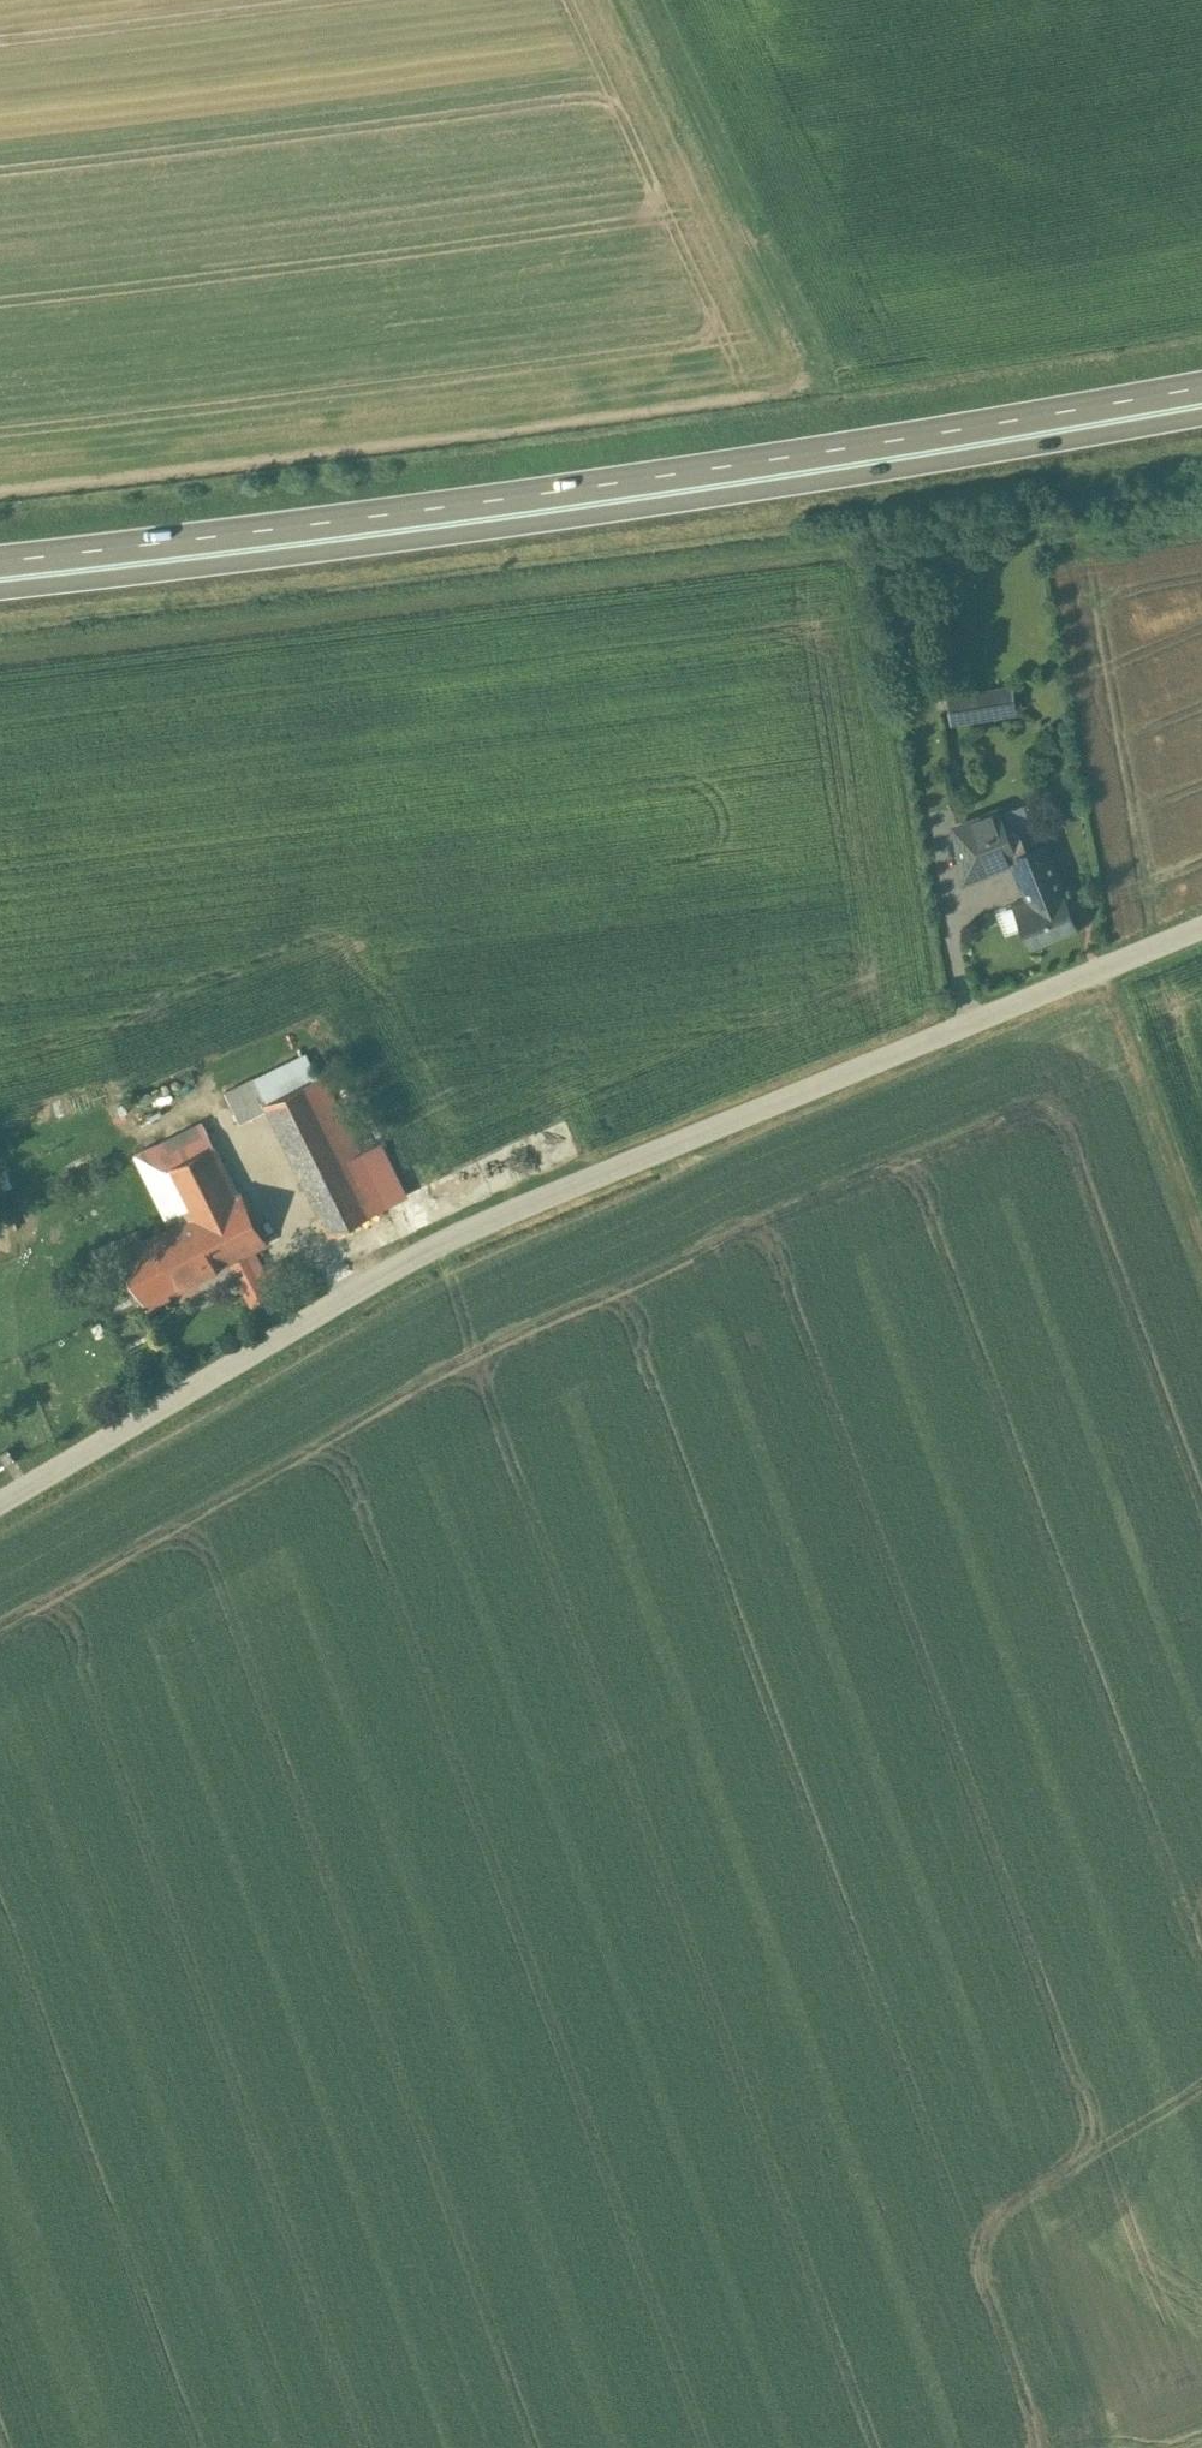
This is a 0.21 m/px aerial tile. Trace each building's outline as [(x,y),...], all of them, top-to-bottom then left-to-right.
[(1013,684),(946,694),(951,724),(1018,714),(1013,684)] [(989,811),(949,825),(951,833),(960,844),(1001,828),(989,811)] [(1001,828),(960,844),(957,846),(962,878),(1012,856),(1011,853),(1001,828)] [(1040,841),(1011,853),(1012,856),(1026,890),(1044,883),(1046,890),(1059,885),(1040,841)] [(1026,890),(1013,896),(1030,939),(1074,921),(1059,885),(1046,890),(1044,883),(1026,890)] [(250,1074),(220,1089),(227,1103),(235,1119),(265,1103),(261,1097),(250,1074)] [(339,1110),(315,1121),(299,1091),(266,1108),(316,1212),(374,1183),(339,1110)] [(197,1118),(129,1150),(167,1224),(233,1190),(197,1118)] [(167,1224),(150,1233),(174,1280),(258,1238),(233,1190),(167,1224)] [(150,1233),(113,1251),(140,1302),(165,1289),(163,1286),(174,1280),(150,1233)] [(0,1452),(0,1456),(5,1465),(16,1458),(8,1446),(0,1452)]
